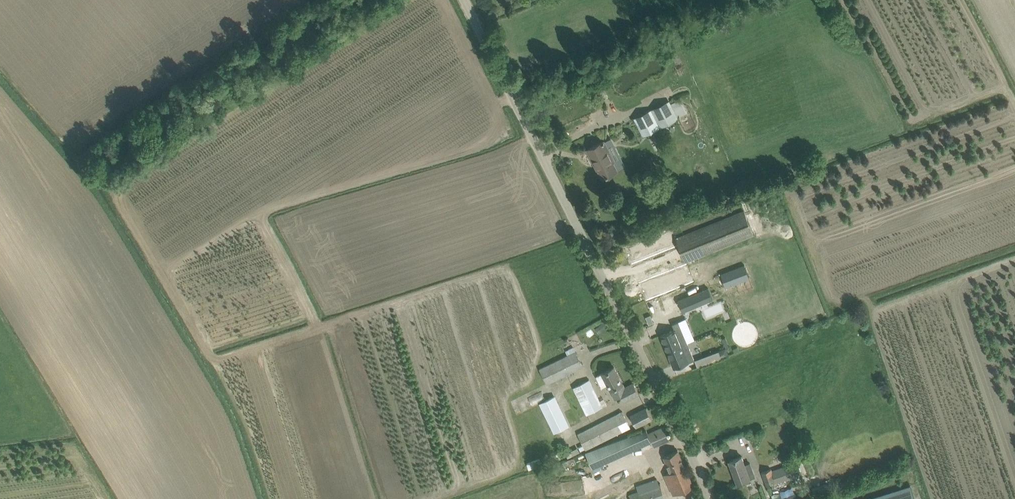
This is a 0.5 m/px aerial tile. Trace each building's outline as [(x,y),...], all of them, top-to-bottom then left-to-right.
[(678,118),(678,117),(685,113),(678,99),(671,103),(669,100),(633,117),(643,136),(678,118)] [(604,141),(587,149),(594,163),(597,162),(599,167),(598,167),(603,177),(617,170),(610,155),(611,155),(604,141)] [(685,262),(754,234),(744,210),(675,238),(685,262)] [(628,257),(646,250),(642,238),(623,245),(628,257)] [(712,290),(736,281),(732,271),(708,279),(712,290)] [(708,288),(679,300),(683,311),(713,299),(708,288)] [(769,315),(779,311),(776,303),(765,307),(769,315)] [(681,327),(661,335),(674,367),(689,361),(683,347),(688,344),(681,327)] [(727,346),(729,353),(738,350),(735,344),(727,346)] [(697,364),(720,358),(718,350),(695,356),(697,364)] [(548,383),(574,371),(583,366),(575,351),(541,368),(548,383)] [(611,389),(622,383),(614,366),(596,376),(597,376),(600,383),(606,380),(611,389)] [(578,419),(594,411),(603,407),(589,379),(564,391),(578,419)] [(622,383),(611,389),(616,398),(621,395),(624,400),(639,393),(634,383),(625,387),(622,383)] [(540,402),(554,433),(570,425),(555,395),(540,402)] [(635,427),(643,423),(652,418),(646,407),(630,416),(635,427)] [(587,448),(621,431),(630,426),(623,411),(579,433),(587,448)] [(638,433),(643,442),(650,439),(654,447),(670,439),(664,426),(648,433),(646,430),(638,433)] [(643,442),(638,433),(638,432),(585,451),(592,467),(644,444),(643,442)] [(695,489),(678,450),(664,456),(671,471),(666,473),(665,477),(673,494),(689,487),(691,491),(695,489)] [(729,460),(737,483),(753,477),(745,454),(729,460)] [(776,482),(789,477),(785,466),(772,471),(771,468),(762,472),(767,487),(777,483),(776,482)] [(660,484),(659,484),(657,478),(650,481),(652,487),(634,493),(636,498),(666,498),(660,484)] [(910,485),(866,498),(915,498),(910,485)]
